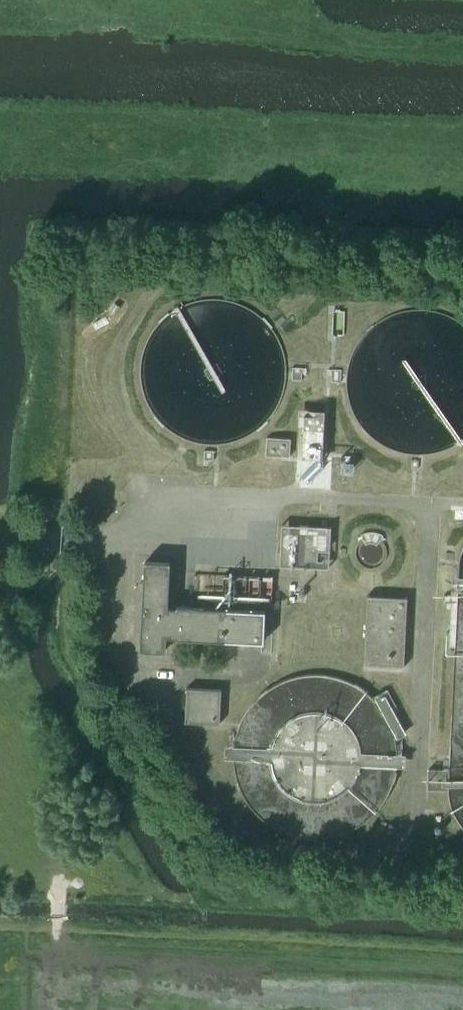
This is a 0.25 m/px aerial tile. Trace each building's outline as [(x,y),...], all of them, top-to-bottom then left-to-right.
[(333,311),(332,335),(344,335),(345,311),(333,311)] [(323,459),(325,416),(304,415),(302,458),(323,459)] [(290,439),(266,437),(265,455),(289,456),(290,439)] [(213,460),(214,450),(205,450),(204,464),(208,464),(208,460),(213,460)] [(280,565),(290,566),(317,566),(318,549),(329,550),(330,526),(282,524),(280,565)] [(356,553),(358,560),(363,566),(371,568),(379,565),(384,560),(385,552),(383,545),(378,540),(370,538),(363,540),(358,545),(356,553)] [(176,638),(227,640),(263,642),(264,610),(228,609),(177,607),(177,608),(167,608),(170,563),(145,562),(141,650),(165,651),(166,636),(176,636),(176,638)] [(403,666),(406,598),(367,596),(364,664),(403,666)] [(185,722),(220,724),(222,690),(187,688),(185,722)]
